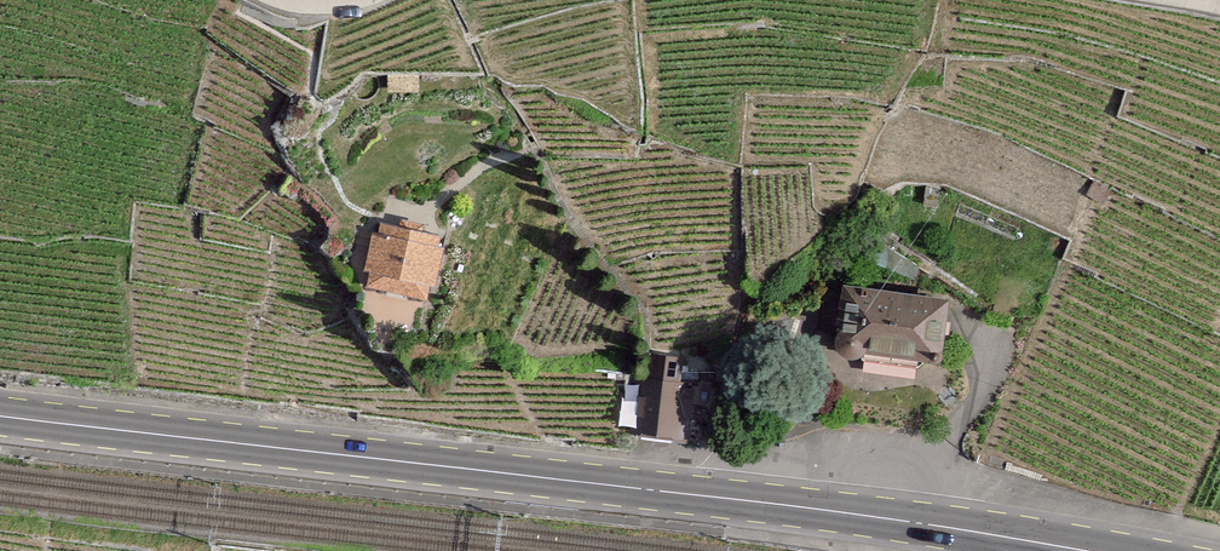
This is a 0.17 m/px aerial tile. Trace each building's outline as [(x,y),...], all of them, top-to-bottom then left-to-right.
[(442,227),(377,213),(362,283),(426,298),(442,227)] [(952,303),(839,287),(830,353),(942,369),(952,303)] [(695,377),(633,371),(627,437),(689,442),(695,377)]
